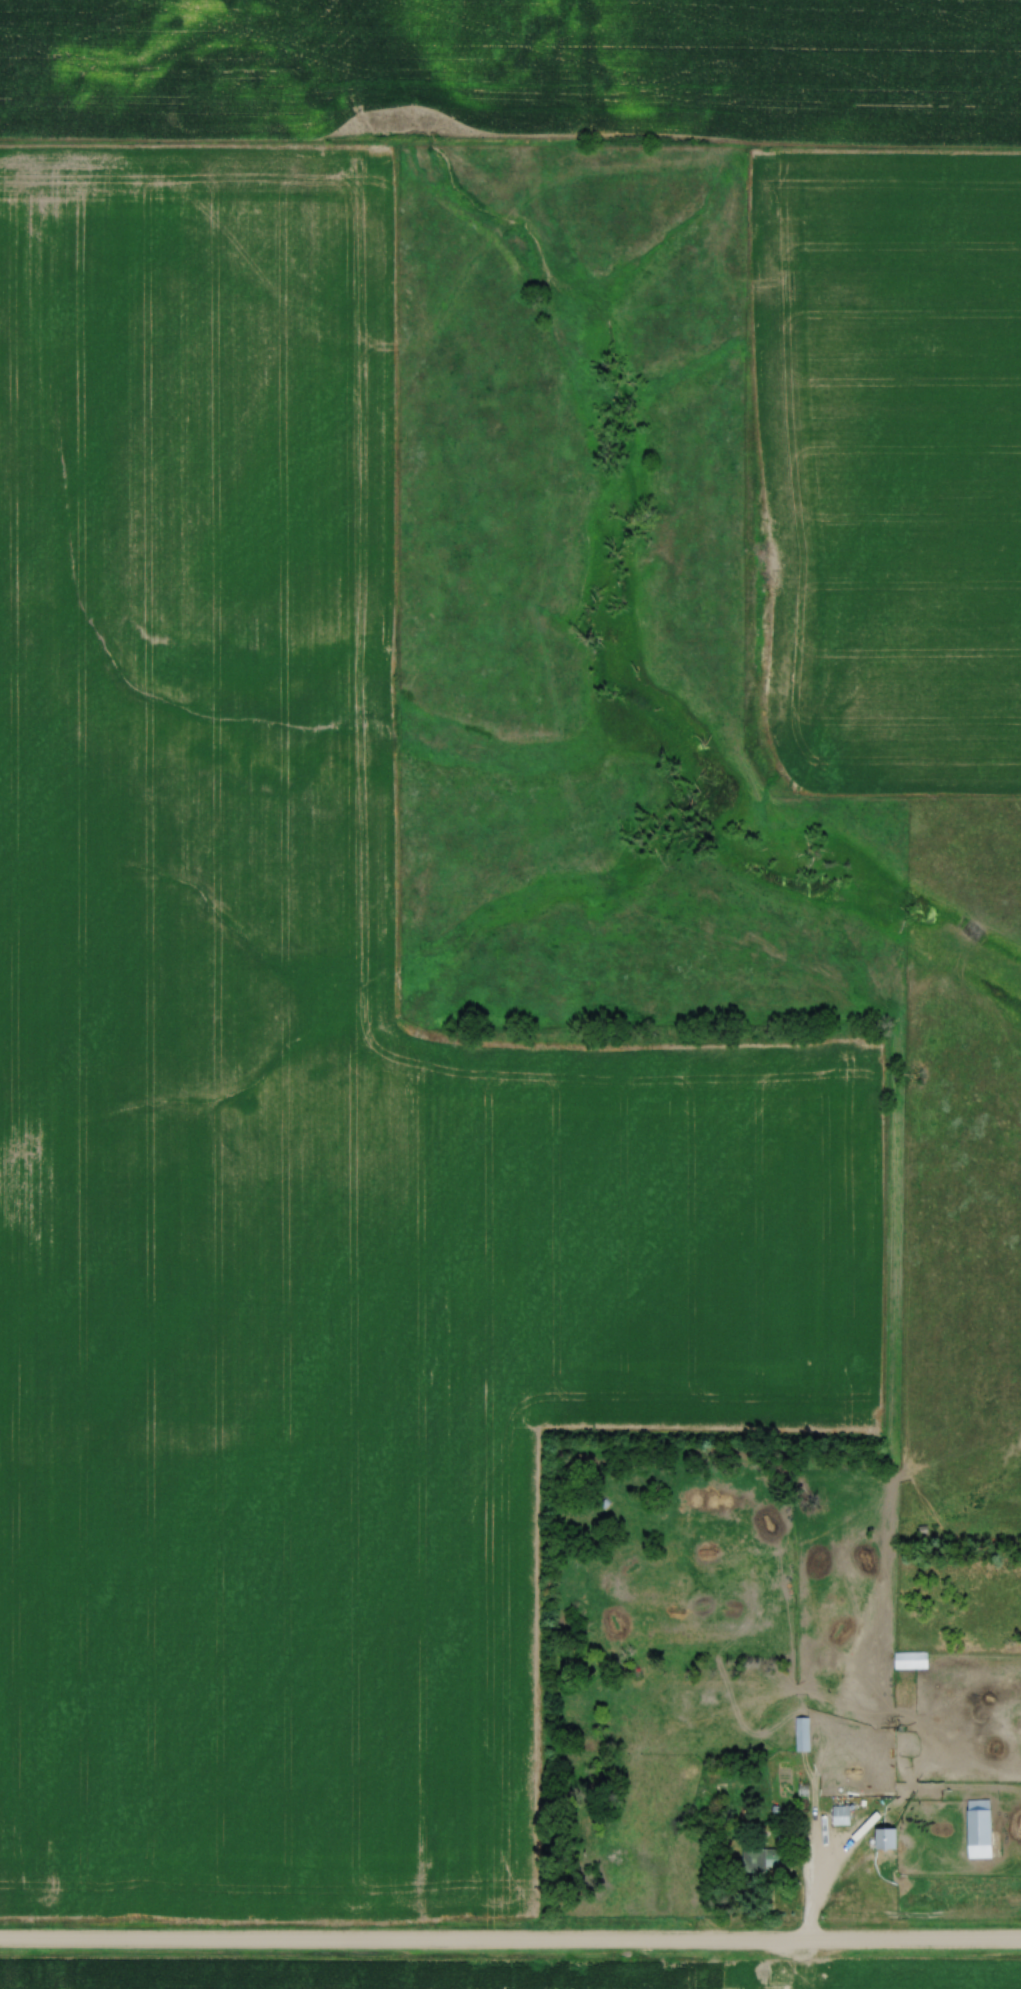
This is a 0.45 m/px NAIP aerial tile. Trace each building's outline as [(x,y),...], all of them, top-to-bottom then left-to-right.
[(895,1668),(928,1668),(928,1652),(895,1652),(895,1668)] [(809,1717),(796,1717),(796,1750),(809,1750),(809,1717)] [(967,1858),(994,1858),(994,1800),(967,1800),(967,1858)] [(851,1825),(851,1805),(833,1805),(833,1825),(851,1825)] [(899,1829),(878,1829),(878,1849),(899,1849),(899,1829)] [(779,1871),(779,1848),(746,1848),(746,1871),(779,1871)]
